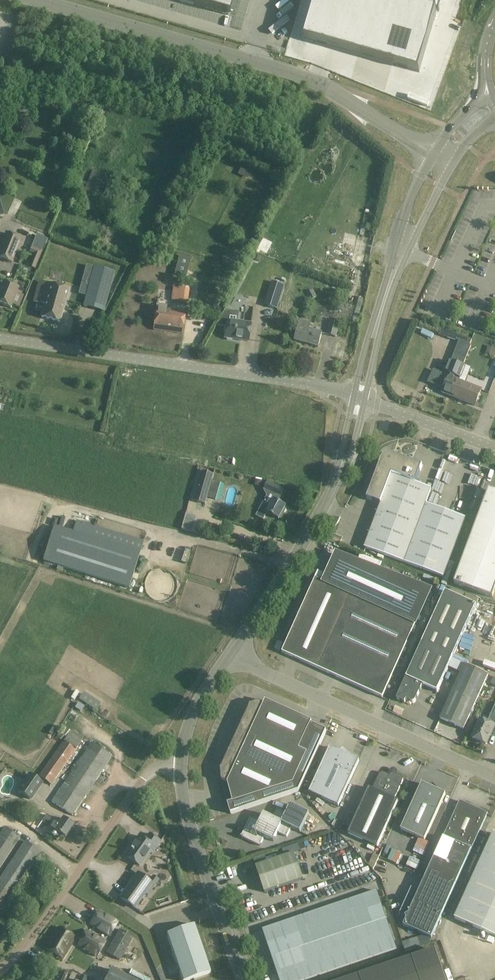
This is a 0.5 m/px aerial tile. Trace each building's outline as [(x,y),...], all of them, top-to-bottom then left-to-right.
[(199,7),(227,15),(230,16),(234,0),(175,0),(199,7)] [(305,40),(419,73),(437,12),(439,12),(440,9),(438,9),(440,0),(316,0),(305,40)] [(52,41),(38,37),(37,42),(50,45),(52,41)] [(113,179),(93,170),(79,203),(100,212),(111,216),(115,204),(104,200),(113,179)] [(6,233),(0,247),(0,258),(12,263),(21,239),(6,233)] [(36,255),(31,266),(35,268),(43,250),(33,245),(29,252),(36,255)] [(239,265),(239,254),(222,255),(223,266),(239,265)] [(180,257),(175,276),(186,279),(191,260),(180,257)] [(115,272),(94,267),(83,306),(104,311),(115,272)] [(69,290),(39,281),(34,301),(45,304),(41,317),(60,322),(69,290)] [(4,282),(0,291),(0,304),(10,308),(18,288),(4,282)] [(272,282),(264,306),(277,310),(285,286),(272,282)] [(173,287),(171,300),(188,302),(189,289),(173,287)] [(317,297),(313,289),(306,293),(310,300),(317,297)] [(185,312),(156,308),(153,330),(182,334),(185,312)] [(219,320),(216,326),(226,328),(224,338),(248,341),(250,324),(237,322),(238,313),(224,310),(219,320)] [(311,323),(300,320),(295,340),(318,347),(322,333),(309,330),(311,323)] [(339,325),(330,322),(327,335),(336,337),(339,325)] [(440,330),(439,335),(447,338),(449,333),(440,330)] [(456,380),(458,381),(459,378),(461,379),(465,368),(464,367),(465,365),(464,364),(466,359),(471,346),(459,341),(454,354),(455,355),(452,362),(451,362),(445,377),(443,376),(438,378),(437,382),(438,386),(445,389),(443,393),(450,396),(456,380)] [(456,380),(450,396),(475,406),(481,390),(458,381),(456,380)] [(392,475),(415,484),(422,466),(393,455),(386,455),(381,460),(366,499),(381,505),(392,475)] [(214,475),(198,470),(190,499),(205,504),(207,497),(216,499),(221,483),(212,480),(214,475)] [(404,563),(426,505),(431,490),(415,484),(392,475),(381,505),(365,548),(404,563)] [(284,489),(267,482),(264,490),(281,497),(284,489)] [(454,584),(492,598),(494,591),(494,493),(489,491),(454,584)] [(261,508),(257,516),(263,520),(267,513),(279,519),(282,513),(284,513),(286,509),(285,507),(285,506),(274,500),(270,507),(263,503),(261,508)] [(426,505),(404,563),(443,578),(441,583),(446,585),(454,563),(450,561),(465,519),(426,505)] [(54,527),(43,561),(129,589),(144,542),(93,526),(84,524),(76,521),(74,527),(73,533),(54,527)] [(342,540),(331,536),(328,542),(340,547),(342,540)] [(431,591),(337,555),(324,583),(316,579),(282,652),(382,698),(416,624),(431,591)] [(476,607),(445,592),(423,642),(397,700),(405,704),(406,701),(411,703),(412,703),(413,704),(414,703),(415,703),(415,702),(416,702),(423,686),(437,693),(476,607)] [(465,665),(452,693),(476,703),(488,675),(465,665)] [(79,699),(96,710),(101,703),(84,692),(79,699)] [(476,703),(452,693),(440,720),(463,730),(476,703)] [(229,751),(221,770),(222,780),(228,783),(233,803),(228,804),(231,814),(299,791),(326,731),(311,724),(312,722),(266,701),(264,705),(259,702),(251,705),(242,724),(229,751)] [(84,707),(78,703),(75,707),(81,711),(84,707)] [(472,738),(486,745),(492,732),(494,733),(494,706),(490,717),(492,718),(490,722),(488,721),(481,718),(480,722),(472,738)] [(61,770),(63,768),(75,750),(84,738),(72,730),(71,731),(65,727),(58,737),(63,741),(63,742),(39,776),(51,785),(61,770)] [(76,765),(70,775),(52,802),(72,816),(112,756),(91,743),(76,765)] [(342,753),(330,748),(309,793),(338,806),(359,761),(348,756),(349,754),(343,751),(342,753)] [(401,776),(394,773),(390,775),(390,776),(385,773),(379,775),(373,790),(369,788),(348,833),(377,847),(398,801),(394,800),(403,782),(401,776)] [(41,783),(30,775),(18,791),(29,799),(41,783)] [(432,789),(422,784),(401,830),(424,841),(445,794),(436,790),(437,788),(433,786),(432,789)] [(487,814),(459,801),(418,892),(411,888),(400,913),(405,916),(407,918),(404,925),(425,935),(402,943),(405,952),(431,943),(430,937),(431,938),(487,814)] [(309,814),(290,805),(286,814),(277,809),(273,818),(264,814),(259,823),(250,818),(241,837),(260,846),(264,837),(273,842),(277,833),(286,837),(291,828),(300,833),(309,814)] [(60,824),(46,815),(41,822),(48,826),(44,831),(56,839),(60,835),(65,838),(73,826),(63,819),(60,824)] [(20,839),(5,829),(0,836),(0,868),(20,839)] [(493,833),(454,919),(494,937),(494,834),(493,833)] [(160,842),(149,834),(145,840),(139,836),(133,845),(134,846),(126,857),(139,866),(153,847),(156,849),(160,842)] [(24,842),(0,879),(0,909),(2,910),(40,852),(24,842)] [(303,880),(295,854),(256,867),(265,893),(303,880)] [(148,882),(137,874),(120,899),(133,909),(149,886),(153,889),(157,882),(151,878),(148,882)] [(378,892),(263,931),(280,979),(308,979),(397,950),(378,892)] [(118,922),(98,911),(90,925),(110,936),(118,922)] [(74,938),(57,927),(44,948),(44,949),(61,960),(74,938)] [(196,929),(168,938),(182,979),(193,979),(211,974),(196,929)] [(132,937),(119,930),(105,953),(118,961),(132,937)] [(105,942),(85,931),(77,945),(96,957),(105,942)] [(436,951),(352,979),(446,979),(436,951)] [(134,969),(142,971),(146,959),(137,957),(134,969)] [(102,970),(97,969),(99,965),(90,962),(83,979),(98,979),(102,970)] [(111,970),(106,979),(131,979),(111,970)]
